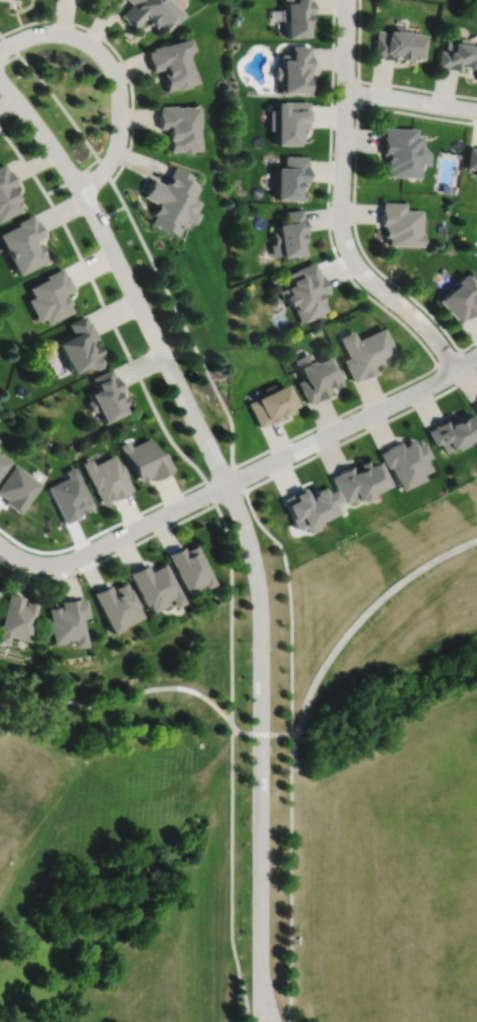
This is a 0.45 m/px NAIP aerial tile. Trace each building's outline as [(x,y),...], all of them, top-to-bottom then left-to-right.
[(128,4),(117,16),(124,21),(122,22),(131,30),(142,18),(146,22),(145,23),(151,28),(152,27),(159,33),(166,24),(168,25),(177,15),(166,5),(169,1),(168,0),(123,0),(128,4)] [(282,4),(283,4),(283,10),(278,10),(279,22),(284,22),(284,38),(305,37),(305,28),(308,28),(307,22),(306,22),(306,15),(311,15),(310,0),(309,0),(282,0),(282,4)] [(375,31),(372,58),(379,59),(379,60),(394,62),(395,60),(408,62),(409,60),(416,61),(419,36),(407,35),(408,29),(392,27),(391,32),(390,32),(375,31)] [(435,68),(443,69),(443,70),(458,72),(458,68),(465,69),(464,70),(471,71),(471,69),(476,70),(476,47),(468,46),(468,41),(456,39),(456,43),(443,41),(442,52),(437,51),(435,68)] [(145,50),(147,58),(145,58),(149,73),(161,69),(162,74),(159,75),(161,79),(159,80),(163,92),(174,89),(174,91),(185,88),(185,86),(194,84),(190,72),(189,72),(183,53),(190,51),(187,40),(160,47),(160,46),(145,50)] [(291,47),(291,55),(290,55),(290,61),(280,61),(280,68),(274,68),(274,80),(278,80),(278,95),(293,96),(293,94),(305,94),(305,85),(308,85),(308,77),(304,77),(304,71),(310,71),(310,55),(309,55),(309,47),(291,47)] [(275,104),(275,111),(269,111),(269,131),(274,131),(274,147),(295,147),(296,143),(298,143),(298,142),(301,142),(302,135),(298,135),(298,129),(307,130),(308,122),(309,122),(310,112),(308,112),(308,103),(284,102),(284,105),(275,104)] [(158,107),(158,114),(156,114),(157,130),(165,130),(165,140),(167,140),(167,152),(178,152),(178,155),(187,155),(187,152),(196,152),(196,139),(195,139),(195,129),(196,129),(196,108),(174,108),(174,107),(158,107)] [(417,147),(417,138),(412,137),(412,130),(381,129),(381,138),(379,138),(379,156),(383,156),(383,162),(385,162),(385,166),(386,166),(386,174),(415,174),(416,167),(424,167),(424,156),(417,147)] [(465,169),(473,170),(472,172),(474,172),(473,178),(476,179),(476,148),(475,149),(468,148),(465,169)] [(284,157),(284,170),(275,169),(274,196),(291,196),(291,198),(301,199),(302,180),(307,181),(307,167),(306,167),(307,158),(284,157)] [(16,209),(13,202),(16,201),(13,194),(11,195),(8,189),(14,186),(7,171),(5,171),(2,165),(0,166),(0,218),(16,209)] [(171,168),(161,186),(149,180),(140,198),(153,205),(148,213),(150,214),(147,221),(171,234),(180,216),(189,221),(194,211),(190,209),(193,203),(188,201),(194,190),(185,185),(189,178),(171,168)] [(441,184),(439,192),(448,193),(450,185),(441,184)] [(382,201),(382,208),(380,207),(380,223),(383,223),(383,235),(387,235),(387,243),(422,244),(422,231),(420,231),(421,209),(404,208),(405,201),(382,201)] [(284,210),(286,221),(276,222),(277,230),(272,231),(274,244),(279,243),(280,255),(305,252),(303,238),(302,238),(301,231),(306,231),(304,215),(302,215),(301,208),(284,210)] [(18,273),(48,259),(40,242),(37,244),(34,238),(44,233),(37,221),(35,222),(30,213),(16,220),(18,223),(0,231),(0,236),(18,273)] [(278,289),(282,297),(284,296),(288,304),(291,302),(300,322),(322,312),(322,311),(326,309),(322,300),(322,299),(319,294),(328,289),(321,273),(319,274),(316,266),(290,279),(291,282),(284,285),(285,286),(278,289)] [(29,286),(33,295),(28,298),(38,319),(42,317),(44,322),(69,310),(66,303),(68,302),(64,295),(62,295),(61,293),(72,288),(64,273),(63,274),(59,267),(44,274),(46,277),(29,286)] [(459,322),(465,317),(465,318),(476,309),(473,304),(476,300),(476,276),(472,271),(468,275),(465,272),(456,280),(458,282),(439,299),(459,322)] [(83,365),(92,367),(95,366),(97,360),(95,355),(93,355),(99,352),(94,342),(93,342),(91,339),(95,337),(87,320),(86,321),(82,314),(66,322),(71,333),(54,341),(69,372),(73,370),(74,371),(78,370),(77,368),(83,365)] [(353,330),(339,336),(348,356),(342,359),(353,381),(360,377),(361,379),(376,371),(373,364),(378,361),(379,364),(390,359),(389,358),(397,354),(383,326),(357,339),(353,330)] [(309,352),(293,359),(298,368),(299,368),(302,374),(301,374),(303,378),(297,381),(307,403),(315,399),(315,400),(329,394),(325,386),(330,383),(332,387),(340,383),(337,377),(341,376),(337,368),(334,369),(327,354),(313,361),(309,352)] [(109,368),(91,377),(96,388),(87,392),(88,393),(86,394),(89,399),(85,401),(90,411),(95,408),(101,421),(102,420),(102,422),(114,416),(113,415),(122,410),(119,405),(124,402),(120,395),(116,397),(114,392),(121,389),(114,374),(113,375),(109,368)] [(273,383),(262,388),(264,392),(254,397),(255,398),(247,402),(259,426),(266,423),(267,424),(281,417),(280,414),(284,412),(285,414),(293,410),(291,406),(295,404),(285,382),(275,387),(273,383)] [(434,445),(439,442),(443,451),(453,446),(455,449),(467,443),(466,440),(476,434),(476,426),(470,412),(469,413),(467,410),(453,417),(455,419),(449,422),(446,418),(433,425),(434,426),(426,430),(434,445)] [(119,444),(126,457),(124,458),(129,468),(130,467),(137,481),(149,475),(151,480),(165,473),(164,472),(171,468),(163,452),(157,455),(148,437),(130,446),(127,440),(119,444)] [(379,452),(386,468),(390,466),(401,490),(424,479),(421,474),(430,469),(425,459),(430,456),(423,441),(415,445),(412,438),(406,441),(407,443),(402,446),(400,440),(385,448),(385,449),(379,452)] [(12,460),(3,454),(2,455),(0,454),(0,476),(12,460)] [(80,462),(100,504),(110,499),(111,500),(125,493),(124,492),(130,489),(123,475),(125,474),(119,463),(118,463),(113,454),(92,464),(89,458),(80,462)] [(330,477),(342,502),(349,499),(350,501),(355,498),(356,500),(357,499),(358,500),(362,501),(366,499),(368,495),(367,494),(388,484),(376,460),(368,464),(366,459),(358,463),(360,468),(354,471),(350,465),(336,472),(337,473),(330,477)] [(303,487),(288,494),(289,495),(281,499),(296,530),(303,526),(306,533),(317,528),(314,523),(322,519),(322,518),(334,512),(330,503),(336,500),(331,489),(323,492),(320,486),(312,491),(313,494),(309,496),(309,497),(308,497),(303,487)] [(164,553),(183,593),(194,588),(193,586),(200,583),(202,588),(211,583),(192,544),(183,549),(184,550),(182,551),(180,546),(164,553)] [(124,572),(135,595),(135,596),(139,605),(142,604),(146,612),(163,604),(162,601),(166,599),(170,608),(180,603),(161,563),(152,567),(153,568),(146,571),(143,563),(124,572)] [(88,593),(107,634),(118,629),(117,626),(136,617),(132,606),(133,606),(125,588),(123,589),(120,582),(109,587),(111,590),(108,591),(105,585),(103,585),(102,584),(90,590),(91,591),(88,593)] [(0,624),(0,642),(6,644),(7,637),(24,641),(27,629),(28,630),(32,614),(31,614),(34,604),(23,600),(21,606),(19,605),(21,597),(8,594),(0,624)] [(45,608),(47,621),(45,621),(48,644),(60,642),(60,641),(68,640),(69,648),(81,646),(77,618),(84,617),(81,598),(74,599),(74,598),(57,600),(58,609),(56,609),(56,606),(45,608)]
